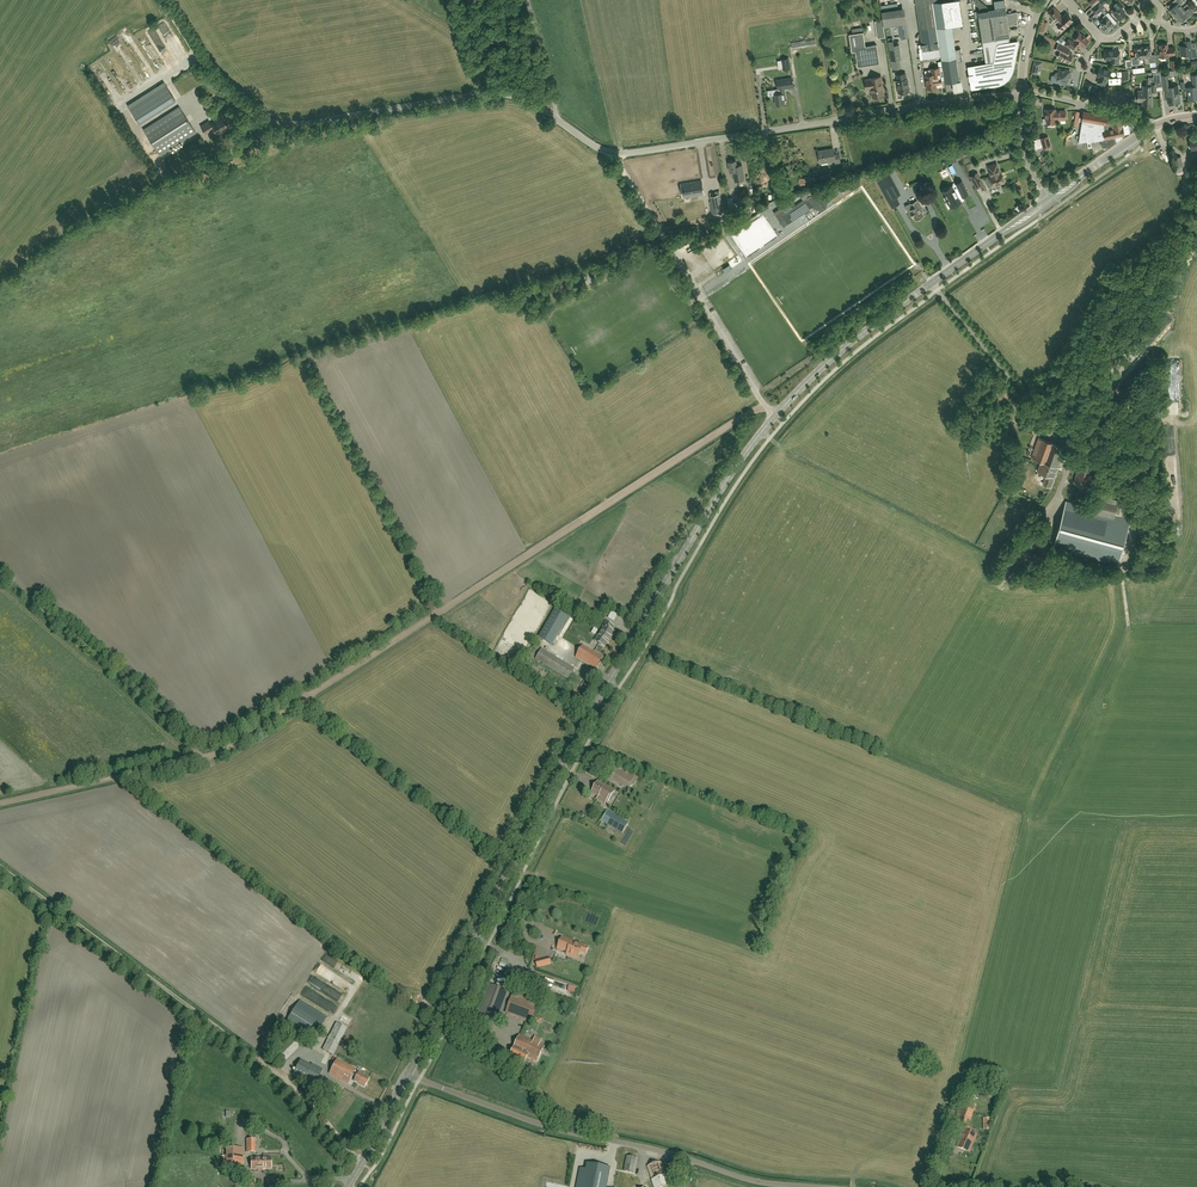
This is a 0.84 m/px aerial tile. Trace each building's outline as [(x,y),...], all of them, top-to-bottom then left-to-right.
[(922,50),(919,50),(920,58),(923,58),(923,59),(941,56),(932,3),(932,0),(914,0),(922,50)] [(939,2),(932,3),(941,56),(945,84),(959,82),(956,62),(951,26),(963,24),(959,0),(950,0),(939,2)] [(1113,13),(1113,14),(1115,16),(1116,16),(1119,20),(1120,19),(1121,19),(1123,18),(1123,17),(1126,14),(1120,9),(1123,6),(1118,0),(1111,5),(1114,8),(1111,10),(1113,13)] [(1180,4),(1184,1),(1183,0),(1174,0),(1171,2),(1174,5),(1174,6),(1169,10),(1173,15),(1183,7),(1180,4)] [(1103,8),(1101,5),(1098,2),(1091,9),(1096,14),(1103,8)] [(978,18),(982,42),(1007,38),(1010,37),(1008,26),(1006,14),(1005,7),(990,9),(983,10),(977,11),(978,18)] [(1183,7),(1173,15),(1178,21),(1183,16),(1186,19),(1193,13),(1188,8),(1185,11),(1183,7)] [(1072,21),(1065,14),(1062,17),(1057,11),(1051,16),(1056,22),(1055,22),(1062,29),(1072,21)] [(1006,14),(1008,26),(1017,24),(1017,19),(1018,18),(1017,12),(1006,14)] [(1113,24),(1116,22),(1108,12),(1105,15),(1103,16),(1104,17),(1099,21),(1107,31),(1107,30),(1109,30),(1111,29),(1111,27),(1114,25),(1113,24)] [(904,15),(882,18),(884,28),(906,24),(904,15)] [(885,38),(882,21),(874,22),(877,39),(885,38)] [(125,28),(120,32),(126,40),(132,37),(125,28)] [(856,61),(878,57),(876,45),(865,47),(863,33),(848,35),(851,53),(855,53),(856,61)] [(1075,40),(1073,42),(1068,39),(1065,44),(1075,50),(1079,45),(1081,45),(1084,47),(1086,45),(1085,44),(1088,40),(1084,37),(1084,36),(1083,35),(1082,35),(1079,33),(1077,36),(1076,36),(1073,39),(1074,39),(1075,40)] [(142,39),(143,43),(147,42),(148,49),(152,48),(150,37),(142,39)] [(148,78),(130,46),(125,49),(119,38),(115,40),(130,67),(127,69),(135,84),(138,83),(132,72),(138,68),(145,80),(148,78)] [(792,49),(816,45),(815,38),(791,42),(792,49)] [(982,42),(985,64),(968,67),(972,88),(997,84),(1000,83),(1003,81),(1006,80),(1008,77),(1010,75),(1011,72),(1012,69),(1017,41),(1008,43),(1007,38),(982,42)] [(1191,49),(1190,41),(1183,41),(1184,46),(1180,46),(1181,55),(1187,54),(1188,58),(1196,57),(1196,50),(1196,48),(1191,49)] [(891,62),(901,60),(898,46),(893,46),(893,42),(888,42),(891,62)] [(1069,49),(1064,47),(1058,43),(1055,50),(1059,52),(1057,57),(1068,62),(1070,59),(1071,58),(1072,57),(1072,55),(1067,52),(1069,49)] [(1160,57),(1169,56),(1169,54),(1175,54),(1174,47),(1168,47),(1167,43),(1159,44),(1160,57)] [(1150,46),(1142,47),(1143,58),(1147,57),(1147,59),(1148,60),(1148,63),(1156,62),(1155,55),(1151,55),(1150,46)] [(1143,58),(1142,47),(1134,48),(1135,57),(1131,57),(1132,65),(1139,64),(1139,61),(1140,60),(1139,58),(1143,58)] [(1112,50),(1112,49),(1109,49),(1109,50),(1104,50),(1104,59),(1109,59),(1110,59),(1110,60),(1110,64),(1118,64),(1118,59),(1119,59),(1119,55),(1117,55),(1117,51),(1119,51),(1119,50),(1112,50)] [(789,58),(782,59),(783,69),(790,68),(789,58)] [(1036,74),(1038,65),(1041,66),(1042,62),(1034,60),(1032,73),(1036,74)] [(1099,76),(1097,82),(1104,85),(1106,79),(1107,79),(1110,71),(1099,67),(1096,75),(1099,76)] [(936,88),(936,85),(942,84),(939,68),(930,69),(931,75),(925,76),(927,89),(936,88)] [(1067,81),(1069,72),(1070,71),(1058,68),(1057,72),(1055,72),(1054,73),(1054,74),(1054,75),(1051,75),(1049,81),(1060,84),(1061,80),(1067,81)] [(1143,89),(1143,91),(1138,90),(1138,101),(1143,101),(1143,106),(1152,106),(1152,91),(1157,91),(1157,86),(1162,86),(1161,75),(1160,72),(1155,72),(1155,77),(1148,77),(1148,82),(1151,83),(1150,86),(1143,86),(1143,89)] [(126,73),(120,76),(129,94),(134,92),(126,73)] [(905,74),(901,75),(896,75),(897,81),(896,81),(898,94),(909,92),(907,79),(906,80),(905,74)] [(1167,74),(1161,75),(1162,86),(1163,90),(1167,89),(1168,101),(1179,100),(1178,87),(1168,88),(1168,86),(1169,86),(1167,74)] [(871,89),(872,98),(884,96),(881,77),(869,79),(869,80),(865,81),(866,90),(871,89)] [(776,80),(778,88),(775,89),(776,94),(775,94),(776,105),(784,103),(784,99),(785,99),(784,88),(793,87),(792,78),(776,80)] [(1096,86),(1092,85),(1086,83),(1085,90),(1090,91),(1091,91),(1095,92),(1096,86)] [(109,93),(111,97),(115,95),(113,93),(118,90),(115,84),(111,86),(113,90),(109,93)] [(139,122),(175,100),(166,84),(130,107),(139,122)] [(1196,86),(1193,86),(1186,87),(1187,99),(1196,98),(1196,92),(1196,86)] [(160,155),(196,132),(179,106),(143,129),(160,155)] [(1055,110),(1055,109),(1045,109),(1045,118),(1047,118),(1047,123),(1055,123),(1055,119),(1055,110)] [(1055,110),(1055,119),(1066,119),(1065,110),(1055,110)] [(1124,134),(1127,134),(1129,132),(1128,122),(1122,123),(1121,119),(1111,121),(1111,120),(1108,121),(1109,115),(1083,111),(1082,122),(1085,123),(1084,126),(1081,125),(1078,142),(1093,139),(1093,140),(1094,141),(1101,139),(1102,146),(1104,147),(1111,145),(1123,137),(1122,135),(1124,135),(1124,134)] [(222,130),(228,127),(222,117),(211,124),(209,121),(201,126),(206,133),(213,129),(217,134),(219,132),(220,133),(222,131),(222,130)] [(109,123),(112,131),(118,128),(116,121),(109,123)] [(1040,138),(1043,146),(1043,148),(1050,146),(1047,136),(1040,138)] [(974,146),(973,140),(964,143),(966,148),(974,146)] [(835,163),(840,163),(839,153),(834,154),(833,148),(818,151),(820,162),(835,160),(835,163)] [(1181,156),(1175,158),(1177,168),(1183,166),(1181,156)] [(742,164),(737,165),(736,160),(728,161),(730,171),(733,171),(735,180),(745,179),(742,164)] [(951,170),(946,160),(930,168),(935,178),(951,170)] [(988,166),(991,176),(989,176),(993,186),(1004,182),(1004,181),(1004,180),(1003,177),(1002,176),(1001,172),(1000,173),(997,163),(988,166)] [(889,201),(896,197),(899,195),(886,172),(876,178),(889,201)] [(977,172),(970,176),(976,188),(983,184),(977,172)] [(701,180),(681,183),(683,197),(704,194),(703,188),(702,185),(701,180)] [(961,201),(959,196),(961,195),(968,192),(962,180),(955,183),(958,188),(955,189),(952,185),(947,188),(941,191),(948,202),(950,207),(955,204),(961,201)] [(788,223),(792,221),(791,219),(813,204),(814,206),(822,209),(823,205),(826,206),(825,207),(826,207),(827,202),(831,199),(824,190),(822,187),(813,193),(811,191),(808,192),(805,194),(807,197),(786,212),(782,207),(774,212),(777,217),(784,227),(788,223)] [(719,191),(715,192),(716,193),(712,193),(712,192),(710,193),(712,201),(710,202),(712,213),(723,211),(719,191)] [(916,219),(924,215),(920,209),(921,209),(917,200),(911,204),(913,208),(910,209),(911,210),(910,210),(913,217),(914,216),(916,219)] [(729,264),(723,268),(726,272),(732,268),(729,264)] [(1085,451),(1089,438),(1072,432),(1067,443),(1069,445),(1085,451)] [(1031,457),(1041,460),(1037,470),(1047,474),(1043,484),(1051,487),(1065,446),(1038,437),(1031,457)] [(1093,467),(1080,463),(1074,482),(1087,486),(1093,467)] [(1084,503),(1087,495),(1076,492),(1074,500),(1084,503)] [(1066,502),(1054,546),(1118,563),(1130,519),(1066,502)] [(1051,548),(1042,542),(1034,554),(1042,560),(1051,548)] [(552,645),(570,613),(557,605),(539,637),(552,645)] [(608,643),(614,632),(611,631),(613,626),(606,622),(603,627),(605,627),(602,632),(601,631),(595,641),(603,646),(606,642),(608,643)] [(568,623),(561,636),(576,644),(576,643),(578,645),(585,633),(568,623)] [(597,669),(604,657),(583,645),(576,657),(597,669)] [(535,659),(568,678),(574,668),(542,649),(535,659)] [(629,786),(630,783),(633,785),(638,778),(619,766),(613,776),(629,786)] [(593,776),(597,772),(590,767),(587,771),(593,776)] [(591,792),(598,797),(597,799),(602,802),(604,800),(607,802),(614,791),(598,781),(591,792)] [(622,833),(628,823),(608,810),(602,821),(622,833)] [(562,937),(559,944),(557,949),(567,952),(566,954),(577,959),(580,952),(585,954),(588,947),(579,944),(572,942),(572,941),(562,937)] [(530,972),(532,978),(546,973),(544,967),(530,972)] [(497,1027),(510,992),(488,983),(474,1018),(497,1027)] [(326,986),(323,993),(335,998),(338,991),(326,986)] [(306,996),(331,1011),(334,1006),(309,991),(306,996)] [(513,993),(506,1011),(532,1020),(538,1002),(513,993)] [(313,1039),(327,1018),(299,1001),(286,1022),(313,1039)] [(333,1055),(347,1028),(336,1023),(322,1050),(333,1055)] [(285,1061),(302,1045),(289,1032),(287,1034),(288,1036),(274,1050),(285,1061)] [(537,1062),(544,1046),(520,1035),(509,1060),(523,1067),(527,1057),(537,1062)] [(364,1086),(369,1078),(358,1072),(358,1073),(354,1071),(356,1069),(336,1059),(329,1073),(348,1083),(352,1076),(355,1078),(354,1081),(364,1086)] [(311,1066),(300,1060),(293,1074),(314,1086),(322,1070),(311,1064),(311,1066)] [(333,1092),(336,1085),(326,1080),(322,1086),(333,1092)] [(970,1109),(964,1107),(960,1117),(959,1121),(964,1123),(966,1119),(970,1109)] [(969,1152),(976,1136),(968,1132),(970,1128),(966,1126),(962,1134),(960,1138),(957,1147),(969,1152)] [(247,1153),(255,1153),(255,1140),(247,1140),(247,1153)] [(243,1167),(243,1148),(227,1148),(226,1148),(227,1168),(243,1167)] [(635,1173),(638,1158),(627,1156),(624,1171),(635,1173)] [(263,1170),(263,1169),(271,1169),(271,1158),(263,1158),(263,1157),(251,1157),(252,1170),(263,1170)] [(648,1165),(653,1186),(663,1186),(669,1185),(664,1161),(648,1165)] [(610,1168),(587,1164),(586,1169),(582,1186),(607,1186),(610,1168)]
